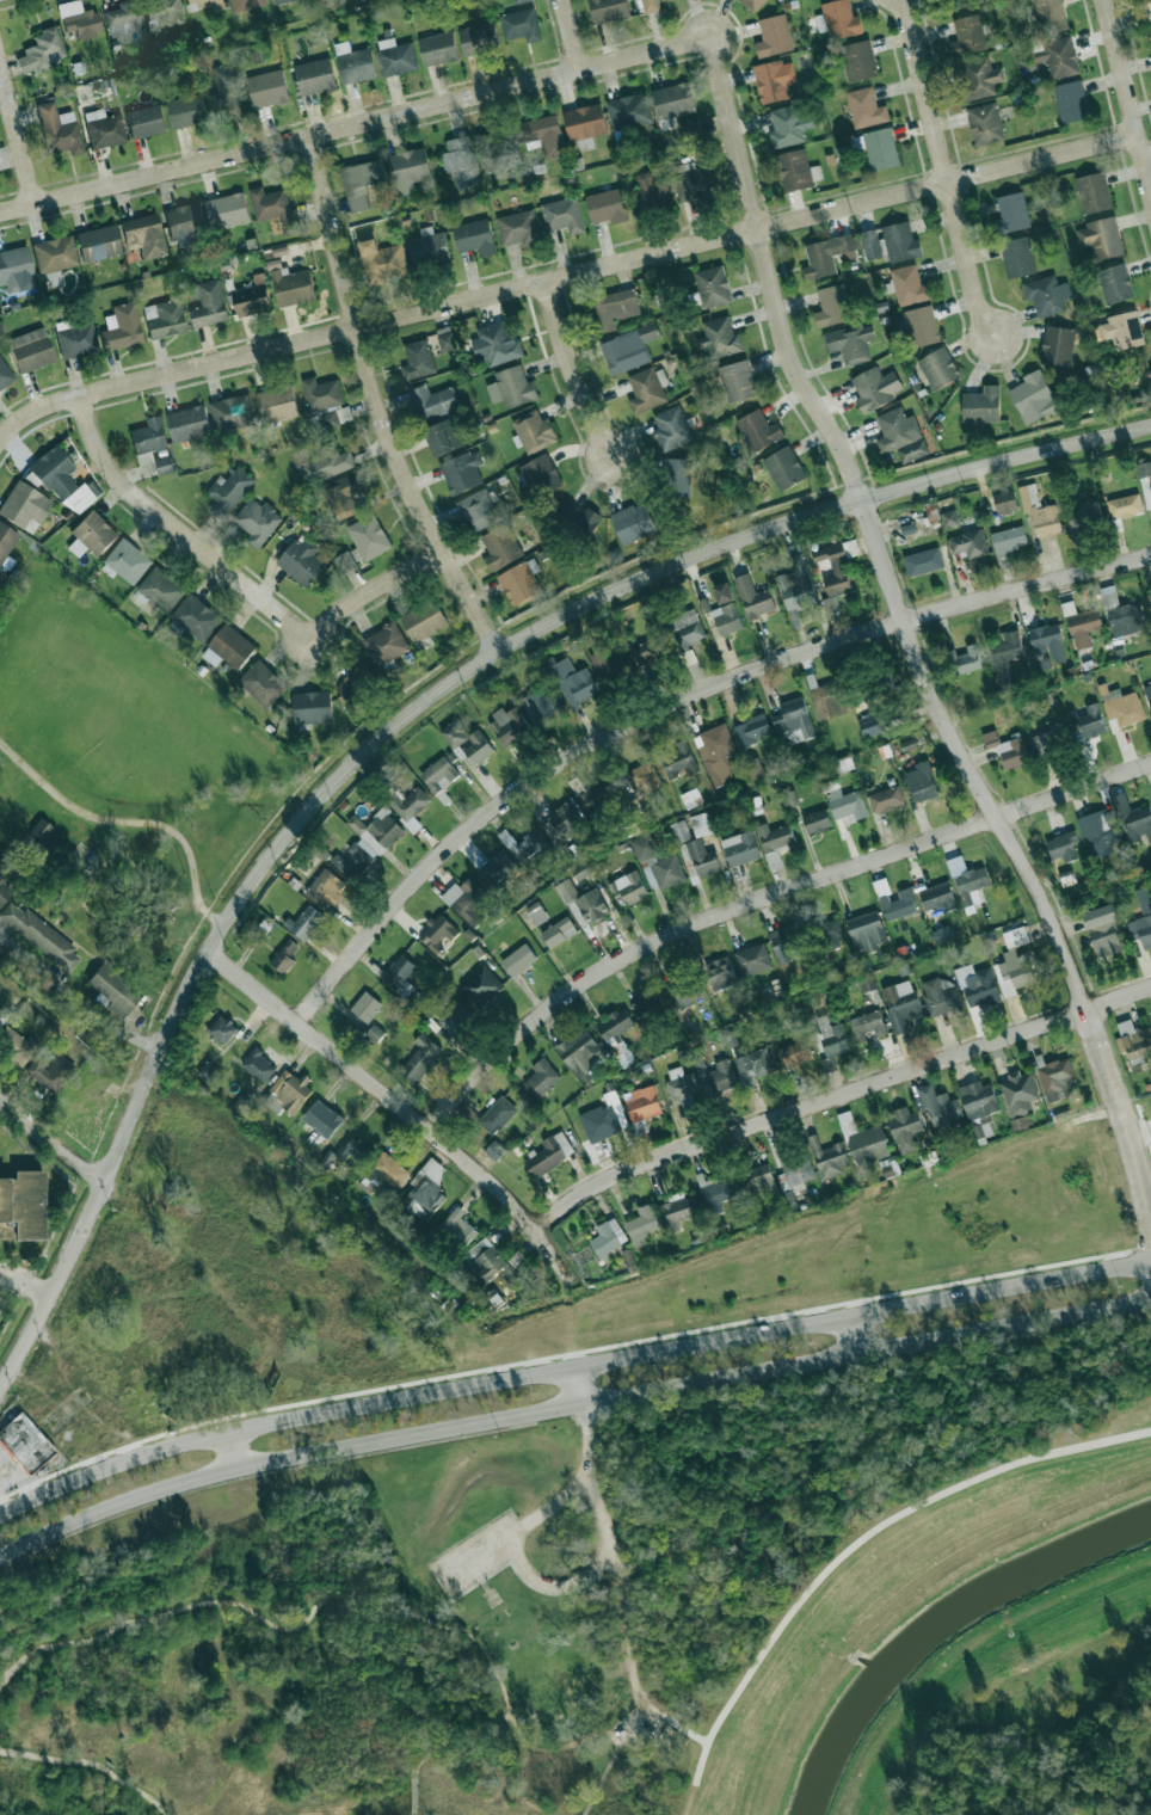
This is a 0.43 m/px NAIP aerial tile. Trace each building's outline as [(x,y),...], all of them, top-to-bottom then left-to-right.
[(63,33),(75,30),(76,38),(101,33),(97,8),(82,12),(80,0),(74,0),(57,4),(63,33)] [(148,30),(184,24),(180,0),(144,0),(148,30)] [(266,5),(265,0),(229,0),(232,13),(266,5)] [(630,17),(627,0),(588,0),(593,25),(630,17)] [(645,13),(660,10),(658,0),(642,0),(645,13)] [(752,13),(766,0),(740,0),(752,13)] [(823,13),(814,16),(818,32),(826,30),(830,41),(862,32),(858,14),(853,16),(849,0),(837,0),(820,4),(823,13)] [(1038,33),(1066,30),(1062,0),(1033,0),(1038,33)] [(146,37),(139,1),(105,8),(113,44),(146,37)] [(527,35),(528,43),(542,39),(534,6),(500,14),(506,39),(527,35)] [(786,13),(758,19),(763,41),(755,42),(757,57),(793,50),(786,13)] [(948,42),(952,56),(987,48),(979,13),(953,19),(958,39),(948,42)] [(458,30),(464,55),(500,47),(493,20),(458,30)] [(67,57),(54,25),(32,33),(36,43),(21,49),(24,55),(16,59),(21,74),(36,68),(36,69),(67,57)] [(458,59),(453,30),(418,37),(424,67),(458,59)] [(1050,79),(1079,74),(1073,35),(1030,42),(1034,63),(1047,62),(1050,79)] [(380,39),(387,76),(418,70),(413,41),(395,44),(394,37),(380,39)] [(841,45),(848,81),(878,76),(870,39),(841,45)] [(337,54),(344,68),(358,61),(355,51),(351,54),(346,42),(341,44),(344,50),(337,54)] [(253,63),(269,61),(266,47),(251,50),(253,63)] [(991,69),(989,56),(958,63),(966,100),(997,94),(995,82),(1005,80),(1002,67),(991,69)] [(300,97),(337,88),(330,57),(294,64),(300,97)] [(796,84),(792,57),(752,67),(761,104),(790,98),(788,85),(796,84)] [(214,113),(245,106),(233,61),(210,67),(216,92),(209,93),(214,113)] [(253,109),(289,100),(282,68),(246,76),(253,109)] [(1061,124),(1090,117),(1081,79),(1052,86),(1061,124)] [(651,91),(659,121),(696,111),(689,81),(651,91)] [(886,104),(878,106),(872,85),(845,92),(855,129),(890,119),(886,104)] [(166,101),(173,129),(208,121),(201,93),(166,101)] [(652,124),(648,93),(608,98),(611,129),(652,124)] [(37,104),(47,153),(68,148),(69,155),(82,153),(75,110),(56,113),(54,100),(37,104)] [(607,133),(602,103),(564,110),(568,141),(577,140),(578,150),(593,147),(592,136),(607,133)] [(769,131),(773,148),(806,141),(804,130),(815,128),(812,110),(801,111),(799,103),(770,110),(774,131),(769,131)] [(973,144),(1002,141),(997,103),(968,106),(973,144)] [(131,139),(167,131),(160,104),(125,111),(131,139)] [(91,149),(125,142),(121,113),(104,117),(103,109),(82,112),(91,149)] [(566,154),(556,113),(517,123),(522,142),(540,139),(544,159),(566,154)] [(900,165),(891,127),(854,136),(856,146),(864,143),(872,172),(900,165)] [(476,135),(482,171),(521,165),(518,149),(510,152),(509,144),(498,146),(496,131),(476,135)] [(445,140),(448,152),(441,153),(445,172),(454,171),(458,191),(481,185),(469,135),(445,140)] [(413,180),(430,179),(426,148),(389,153),(394,195),(414,192),(413,180)] [(776,153),(782,191),(812,187),(806,148),(776,153)] [(349,213),(370,209),(365,184),(387,180),(382,159),(340,166),(349,213)] [(715,192),(709,165),(695,168),(694,161),(671,166),(679,201),(715,192)] [(635,211),(672,204),(666,177),(653,179),(651,171),(634,173),(636,185),(630,186),(635,211)] [(1082,214),(1112,208),(1106,171),(1076,177),(1082,214)] [(256,221),(279,216),(283,235),(301,230),(296,207),(289,208),(285,189),(264,192),(263,185),(250,189),(256,221)] [(611,224),(629,220),(621,186),(585,196),(591,223),(610,220),(611,224)] [(251,220),(242,191),(204,202),(214,230),(251,220)] [(995,233),(1029,228),(1024,192),(997,196),(1001,219),(993,220),(995,233)] [(567,226),(570,235),(585,230),(576,195),(540,204),(547,232),(567,226)] [(168,239),(204,234),(201,203),(165,208),(168,239)] [(496,216),(501,246),(522,241),(522,246),(541,241),(534,209),(496,216)] [(121,220),(125,250),(140,247),(141,259),(165,256),(158,213),(121,220)] [(1084,222),(1085,227),(1076,229),(1081,251),(1089,248),(1092,260),(1124,254),(1115,216),(1084,222)] [(457,253),(479,248),(480,256),(496,253),(488,217),(451,226),(457,253)] [(881,226),(888,263),(922,256),(919,238),(912,238),(909,221),(881,226)] [(82,263),(121,253),(113,223),(74,233),(82,263)] [(444,230),(433,233),(431,224),(419,228),(421,235),(408,239),(414,269),(451,260),(444,230)] [(864,260),(881,258),(876,228),(860,232),(864,260)] [(32,242),(38,275),(44,273),(48,287),(61,283),(59,269),(78,265),(70,234),(32,242)] [(805,244),(810,265),(802,266),(805,279),(836,273),(833,259),(857,254),(854,234),(805,244)] [(1038,271),(1027,234),(998,242),(1009,279),(1038,271)] [(358,241),(368,284),(408,275),(401,242),(377,248),(375,238),(358,241)] [(4,283),(6,293),(35,287),(26,245),(0,250),(0,284),(4,283)] [(899,307),(933,298),(929,283),(922,285),(916,263),(889,270),(899,307)] [(1106,304),(1134,298),(1127,264),(1098,270),(1106,304)] [(732,302),(723,265),(694,272),(703,309),(732,302)] [(273,309),(263,273),(253,275),(256,286),(232,293),(239,318),(273,309)] [(1038,319),(1066,311),(1063,300),(1073,298),(1068,282),(1058,284),(1055,274),(1022,284),(1027,303),(1033,301),(1038,319)] [(194,328),(230,320),(221,278),(197,283),(202,306),(190,309),(194,328)] [(814,313),(817,327),(852,321),(845,284),(818,289),(822,311),(814,313)] [(598,333),(617,330),(615,319),(640,315),(636,289),(592,297),(598,333)] [(143,306),(149,339),(185,332),(179,299),(143,306)] [(103,351),(143,343),(135,302),(112,306),(114,315),(104,316),(107,330),(100,331),(103,351)] [(941,341),(931,305),(903,312),(913,348),(941,341)] [(1112,337),(1116,351),(1145,345),(1137,310),(1107,317),(1108,323),(1100,325),(1103,340),(1112,337)] [(734,334),(729,316),(702,322),(705,337),(699,338),(705,360),(744,351),(740,333),(734,334)] [(488,367),(525,356),(518,335),(509,338),(504,321),(476,329),(479,338),(471,340),(477,361),(486,359),(488,367)] [(55,324),(60,359),(97,353),(93,323),(71,326),(71,322),(55,324)] [(644,343),(660,337),(655,322),(599,342),(612,376),(651,361),(644,343)] [(842,350),(846,365),(871,359),(866,341),(875,338),(871,322),(822,334),(827,354),(842,350)] [(442,352),(457,348),(450,326),(436,330),(442,352)] [(1072,366),(1075,329),(1045,326),(1041,363),(1072,366)] [(56,362),(44,327),(7,339),(19,374),(56,362)] [(404,380),(436,372),(427,338),(403,345),(409,365),(401,367),(404,380)] [(931,390),(960,379),(947,347),(918,359),(931,390)] [(16,380),(0,356),(0,390),(16,380)] [(719,366),(725,403),(756,398),(749,360),(719,366)] [(494,373),(497,381),(486,385),(492,404),(504,400),(508,409),(539,399),(533,381),(528,383),(521,364),(494,373)] [(634,415),(668,401),(662,387),(669,385),(661,365),(628,378),(636,397),(628,400),(634,415)] [(903,388),(894,370),(882,376),(877,366),(849,379),(865,413),(895,399),(892,393),(903,388)] [(1022,377),(1024,383),(1009,389),(1025,424),(1060,409),(1041,368),(1022,377)] [(318,385),(315,376),(301,380),(310,413),(344,403),(337,379),(318,385)] [(256,394),(265,424),(300,414),(291,383),(256,394)] [(452,387),(429,394),(426,385),(409,390),(419,422),(459,409),(452,387)] [(963,421),(1000,421),(1000,385),(984,385),(984,394),(963,394),(963,421)] [(256,423),(248,393),(210,403),(218,433),(256,423)] [(695,439),(687,423),(679,404),(653,416),(658,428),(652,431),(663,453),(695,439)] [(173,442),(211,436),(206,406),(167,412),(173,442)] [(340,423),(352,419),(349,406),(337,410),(340,423)] [(902,464),(930,454),(914,414),(906,418),(902,406),(876,416),(884,437),(877,440),(883,455),(896,450),(902,464)] [(778,422),(770,426),(760,408),(735,421),(753,453),(785,436),(778,422)] [(528,455),(559,440),(548,418),(542,420),(537,409),(509,422),(520,446),(523,445),(528,455)] [(168,449),(163,416),(147,418),(148,427),(130,430),(136,464),(143,462),(142,453),(168,449)] [(465,445),(453,417),(423,430),(435,458),(465,445)] [(356,467),(350,450),(339,454),(334,442),(321,446),(325,454),(298,464),(306,486),(356,467)] [(74,468),(56,445),(22,472),(35,488),(45,481),(73,516),(102,493),(91,479),(78,489),(67,474),(74,468)] [(781,493),(808,478),(790,445),(763,460),(781,493)] [(440,464),(452,496),(483,484),(477,466),(484,464),(478,450),(440,464)] [(535,498),(563,485),(547,453),(520,466),(535,498)] [(173,471),(171,456),(156,459),(158,473),(173,471)] [(666,496),(691,496),(692,459),(666,458),(666,496)] [(1137,462),(1146,510),(1150,509),(1150,459),(1137,462)] [(209,511),(223,522),(256,479),(237,465),(226,480),(219,475),(206,492),(217,500),(209,511)] [(352,496),(365,491),(358,474),(323,488),(337,522),(359,513),(352,496)] [(17,479),(0,507),(0,515),(31,534),(52,501),(17,479)] [(1057,504),(1041,507),(1036,483),(1018,487),(1025,514),(1031,513),(1037,538),(1063,532),(1057,504)] [(457,502),(472,534),(503,519),(488,487),(457,502)] [(997,514),(1018,511),(1015,491),(994,494),(997,514)] [(1143,514),(1140,494),(1108,500),(1112,519),(1143,514)] [(283,516),(264,504),(262,506),(249,497),(233,523),(251,535),(246,542),(260,551),(283,516)] [(1098,498),(1066,506),(1072,533),(1104,525),(1098,498)] [(562,509),(586,536),(604,521),(590,504),(580,513),(570,501),(562,509)] [(623,545),(657,531),(645,501),(610,515),(623,545)] [(70,532),(77,537),(67,548),(78,557),(86,548),(97,558),(119,535),(91,509),(70,532)] [(945,529),(960,525),(956,510),(941,513),(945,529)] [(364,562),(392,548),(374,513),(346,527),(364,562)] [(14,561),(6,556),(20,535),(0,522),(0,568),(6,572),(14,561)] [(523,557),(508,523),(481,535),(490,556),(486,557),(492,571),(523,557)] [(1029,545),(1024,525),(991,533),(999,569),(1009,566),(1006,551),(1029,545)] [(968,557),(988,555),(985,531),(949,535),(951,554),(968,552),(968,557)] [(308,588),(325,563),(314,555),(319,548),(300,534),(277,566),(308,588)] [(112,576),(115,572),(135,586),(153,560),(123,538),(101,568),(112,576)] [(853,592),(844,557),(860,553),(857,540),(811,551),(814,563),(830,558),(834,576),(823,579),(828,598),(853,592)] [(945,567),(939,547),(903,556),(909,577),(945,567)] [(820,603),(803,552),(790,557),(794,571),(776,577),(788,613),(820,603)] [(497,576),(513,607),(543,592),(533,574),(540,570),(533,557),(497,576)] [(133,596),(144,604),(148,599),(168,614),(187,589),(156,565),(133,596)] [(746,618),(776,611),(771,589),(755,593),(750,573),(736,577),(746,618)] [(715,586),(720,605),(735,600),(729,582),(715,586)] [(1111,637),(1145,630),(1140,602),(1119,606),(1115,586),(1102,588),(1111,637)] [(203,643),(223,619),(191,593),(171,616),(203,643)] [(415,644),(449,624),(434,599),(400,618),(415,644)] [(721,637),(744,628),(734,602),(711,611),(721,637)] [(1076,613),(1073,602),(1064,604),(1074,650),(1093,646),(1089,631),(1103,628),(1099,608),(1076,613)] [(707,639),(695,609),(668,620),(680,650),(707,639)] [(377,667),(410,651),(396,621),(363,637),(377,667)] [(201,656),(216,667),(222,659),(238,671),(257,647),(226,623),(201,656)] [(1029,628),(1034,661),(1066,656),(1060,624),(1029,628)] [(649,641),(634,645),(639,666),(668,659),(660,628),(646,631),(649,641)] [(1024,656),(1018,629),(1001,633),(1003,642),(989,646),(999,696),(1016,693),(1009,660),(1024,656)] [(966,645),(967,651),(948,654),(951,674),(981,670),(978,644),(966,645)] [(610,662),(604,649),(589,656),(603,686),(636,670),(628,654),(610,662)] [(569,710),(600,696),(587,667),(575,672),(568,656),(549,665),(569,710)] [(238,681),(266,709),(288,687),(259,659),(238,681)] [(350,704),(370,685),(354,668),(335,687),(350,704)] [(849,712),(840,680),(809,689),(818,721),(849,712)] [(520,697),(533,725),(563,712),(550,684),(520,697)] [(1120,727),(1146,719),(1137,691),(1122,696),(1119,687),(1100,693),(1109,720),(1117,718),(1120,727)] [(293,693),(295,724),(332,722),(331,691),(293,693)] [(817,735),(802,696),(779,704),(782,713),(771,717),(776,731),(786,727),(792,743),(799,740),(796,732),(801,731),(804,740),(817,735)] [(1087,714),(1077,716),(1076,711),(1072,712),(1078,739),(1106,733),(1099,702),(1086,705),(1087,714)] [(505,713),(502,708),(486,717),(504,747),(530,731),(516,707),(505,713)] [(864,739),(883,732),(877,712),(857,718),(864,739)] [(771,737),(767,716),(734,723),(739,744),(771,737)] [(440,731),(460,761),(467,756),(474,767),(495,753),(479,729),(468,736),(457,719),(440,731)] [(713,787),(735,778),(725,755),(737,751),(726,723),(693,736),(713,787)] [(988,749),(997,746),(1006,771),(1030,763),(1020,737),(1001,744),(996,730),(982,735),(988,749)] [(1037,756),(1060,755),(1059,742),(1065,742),(1065,730),(1036,731),(1037,756)] [(690,776),(699,772),(686,740),(657,752),(668,778),(688,770),(690,776)] [(435,794),(459,775),(444,755),(420,774),(435,794)] [(639,799),(663,787),(650,760),(627,772),(639,799)] [(915,803),(939,796),(928,760),(914,764),(916,770),(905,773),(915,803)] [(588,813),(623,798),(615,779),(580,794),(588,813)] [(861,789),(842,795),(838,781),(824,785),(836,820),(848,816),(850,823),(869,816),(861,789)] [(906,804),(899,784),(868,796),(875,815),(906,804)] [(414,817),(432,801),(418,786),(406,797),(398,789),(385,801),(414,833),(422,826),(414,817)] [(1130,810),(1126,793),(1113,796),(1125,842),(1146,837),(1148,844),(1150,843),(1150,805),(1130,810)] [(547,814),(563,842),(585,830),(569,802),(547,814)] [(406,831),(384,807),(364,826),(355,815),(347,823),(362,839),(341,857),(338,854),(332,860),(351,881),(406,831)] [(1112,845),(1123,840),(1110,807),(1077,821),(1093,860),(1115,851),(1112,845)] [(831,829),(827,810),(802,815),(806,834),(831,829)] [(706,833),(707,826),(699,826),(699,817),(695,817),(694,832),(706,833)] [(53,827),(39,818),(30,833),(44,842),(53,827)] [(707,853),(702,837),(692,841),(685,820),(672,824),(690,882),(722,872),(716,850),(707,853)] [(790,824),(770,830),(768,823),(756,826),(771,870),(783,866),(778,848),(796,843),(790,824)] [(526,867),(550,845),(535,827),(517,843),(510,834),(503,841),(526,867)] [(730,869),(762,857),(751,829),(720,841),(730,869)] [(1063,856),(1065,863),(1078,859),(1073,843),(1078,841),(1075,830),(1046,840),(1052,859),(1063,856)] [(676,852),(662,858),(652,832),(630,841),(640,868),(646,866),(656,893),(687,881),(676,852)] [(494,891),(519,872),(502,850),(477,870),(494,891)] [(572,870),(578,880),(593,872),(587,861),(572,870)] [(991,885),(984,866),(954,876),(966,910),(983,904),(978,889),(991,885)] [(348,883),(323,868),(308,893),(334,908),(348,883)] [(609,882),(615,902),(625,899),(626,904),(648,897),(639,871),(609,882)] [(456,883),(442,896),(473,929),(484,919),(475,909),(488,896),(470,877),(459,887),(456,883)] [(12,890),(3,885),(5,881),(0,878),(0,908),(12,890)] [(555,886),(581,930),(610,912),(596,887),(581,897),(569,878),(555,886)] [(916,913),(910,888),(898,891),(900,899),(891,901),(886,879),(875,882),(885,921),(916,913)] [(956,909),(950,882),(919,889),(924,911),(930,910),(932,918),(936,917),(935,914),(956,909)] [(1150,912),(1150,894),(1148,886),(1135,890),(1143,915),(1150,912)] [(0,915),(0,921),(70,972),(83,953),(11,900),(0,915)] [(537,926),(549,919),(538,902),(526,909),(537,926)] [(324,914),(303,903),(288,929),(309,941),(324,914)] [(1114,921),(1119,920),(1115,904),(1084,913),(1097,960),(1123,952),(1114,921)] [(857,954),(878,947),(877,945),(888,941),(877,909),(845,920),(857,954)] [(418,937),(435,954),(447,940),(450,943),(460,932),(440,913),(418,937)] [(1133,941),(1141,938),(1144,948),(1150,946),(1150,915),(1127,922),(1133,941)] [(540,933),(550,949),(578,932),(568,916),(540,933)] [(815,926),(821,945),(845,938),(838,918),(815,926)] [(802,948),(799,925),(771,929),(776,965),(791,963),(788,950),(802,948)] [(953,938),(949,926),(933,931),(937,944),(953,938)] [(1008,948),(1030,942),(1026,926),(1003,933),(1008,948)] [(270,964),(285,976),(295,961),(290,958),(299,946),(289,939),(270,964)] [(772,968),(764,942),(735,952),(743,977),(772,968)] [(538,960),(527,943),(500,961),(512,978),(538,960)] [(1038,981),(1030,953),(1018,957),(1015,948),(1003,952),(1006,962),(998,964),(1003,981),(1000,982),(1005,998),(1017,994),(1015,988),(1038,981)] [(416,966),(400,954),(379,982),(415,1008),(424,995),(404,981),(416,966)] [(715,992),(739,982),(727,955),(703,966),(715,992)] [(87,985),(99,992),(94,1001),(124,1020),(143,990),(100,964),(87,985)] [(504,986),(484,965),(460,987),(479,1008),(504,986)] [(959,968),(967,1006),(999,1000),(993,967),(973,971),(972,966),(959,968)] [(920,986),(933,1017),(963,1006),(950,974),(920,986)] [(882,988),(895,1035),(909,1031),(906,1021),(923,1016),(913,979),(882,988)] [(674,986),(680,1009),(699,1004),(693,981),(674,986)] [(631,1007),(644,1026),(668,1009),(655,990),(631,1007)] [(368,1024),(383,1005),(365,991),(350,1010),(368,1024)] [(438,1021),(455,1038),(475,1018),(457,1001),(438,1021)] [(618,1035),(635,1024),(623,1007),(595,1026),(623,1067),(634,1060),(618,1035)] [(867,1042),(865,1033),(875,1031),(876,1037),(887,1034),(881,1008),(850,1016),(857,1044),(867,1042)] [(830,1024),(827,1014),(815,1018),(828,1058),(852,1050),(843,1020),(830,1024)] [(238,1026),(218,1015),(208,1034),(228,1045),(238,1026)] [(1122,1038),(1116,1039),(1121,1054),(1128,1052),(1132,1066),(1147,1062),(1145,1057),(1150,1056),(1150,1027),(1135,1031),(1132,1019),(1118,1023),(1122,1038)] [(556,1048),(579,1080),(610,1059),(587,1026),(556,1048)] [(25,1041),(9,1027),(0,1037),(0,1049),(20,1066),(40,1044),(30,1035),(25,1041)] [(443,1049),(421,1033),(414,1043),(419,1047),(399,1073),(416,1086),(443,1049)] [(788,1069),(814,1059),(806,1040),(781,1049),(788,1069)] [(735,1057),(741,1073),(755,1068),(758,1077),(775,1072),(766,1046),(735,1057)] [(278,1067),(254,1049),(241,1065),(265,1083),(278,1067)] [(47,1067),(36,1057),(24,1070),(52,1095),(77,1068),(60,1053),(47,1067)] [(523,1084),(537,1099),(561,1077),(543,1057),(531,1068),(535,1072),(523,1084)] [(1076,1093),(1071,1078),(1076,1077),(1068,1057),(1037,1069),(1050,1104),(1063,1099),(1063,1098),(1076,1093)] [(715,1062),(717,1072),(704,1074),(708,1094),(736,1088),(730,1059),(715,1062)] [(212,1085),(220,1070),(206,1061),(197,1076),(212,1085)] [(694,1103),(692,1094),(699,1092),(694,1072),(684,1075),(682,1066),(668,1070),(671,1081),(666,1082),(673,1109),(694,1103)] [(292,1116),(315,1090),(303,1079),(300,1081),(287,1070),(260,1100),(277,1115),(283,1108),(292,1116)] [(1000,1083),(1015,1130),(1033,1124),(1029,1112),(1034,1111),(1031,1101),(1041,1099),(1032,1072),(1021,1075),(1019,1070),(1008,1074),(1009,1080),(1000,1083)] [(744,1087),(757,1086),(754,1071),(742,1073),(744,1087)] [(991,1079),(960,1088),(970,1126),(992,1120),(990,1113),(1000,1111),(991,1079)] [(958,1098),(950,1100),(948,1092),(936,1096),(932,1083),(919,1087),(931,1128),(964,1118),(958,1098)] [(663,1114),(654,1085),(623,1094),(632,1123),(663,1114)] [(578,1115),(590,1144),(630,1128),(615,1090),(603,1095),(607,1104),(578,1115)] [(518,1111),(503,1096),(478,1121),(493,1136),(518,1111)] [(302,1120),(328,1140),(345,1120),(318,1099),(302,1120)] [(919,1112),(911,1114),(908,1106),(888,1112),(900,1155),(920,1149),(915,1132),(924,1129),(919,1112)] [(838,1114),(854,1167),(892,1155),(882,1124),(857,1132),(851,1110),(838,1114)] [(534,1179),(576,1154),(562,1130),(541,1142),(544,1147),(523,1160),(534,1179)] [(352,1156),(362,1164),(374,1150),(355,1133),(336,1156),(345,1164),(352,1156)] [(844,1143),(821,1149),(817,1134),(808,1137),(820,1179),(851,1170),(844,1143)] [(396,1191),(411,1172),(382,1151),(368,1171),(396,1191)] [(815,1178),(809,1153),(782,1160),(791,1193),(806,1189),(804,1181),(815,1178)] [(447,1169),(432,1158),(400,1203),(415,1214),(420,1208),(432,1216),(447,1195),(435,1186),(447,1169)] [(778,1188),(769,1163),(746,1172),(755,1196),(778,1188)] [(17,1242),(0,1242),(0,1181),(16,1180),(16,1173),(48,1173),(48,1241),(17,1242)] [(709,1216),(724,1213),(721,1201),(735,1198),(730,1177),(701,1185),(709,1216)] [(694,1195),(658,1202),(665,1231),(679,1228),(677,1220),(698,1215),(694,1195)] [(638,1208),(640,1217),(627,1221),(634,1248),(650,1244),(647,1233),(660,1229),(653,1204),(638,1208)] [(456,1209),(438,1228),(462,1250),(480,1231),(456,1209)] [(596,1227),(600,1235),(590,1241),(599,1258),(629,1242),(615,1217),(596,1227)] [(486,1281),(508,1266),(489,1237),(466,1252),(486,1281)] [(55,1451),(19,1411),(0,1428),(0,1445),(27,1476),(55,1451)]
